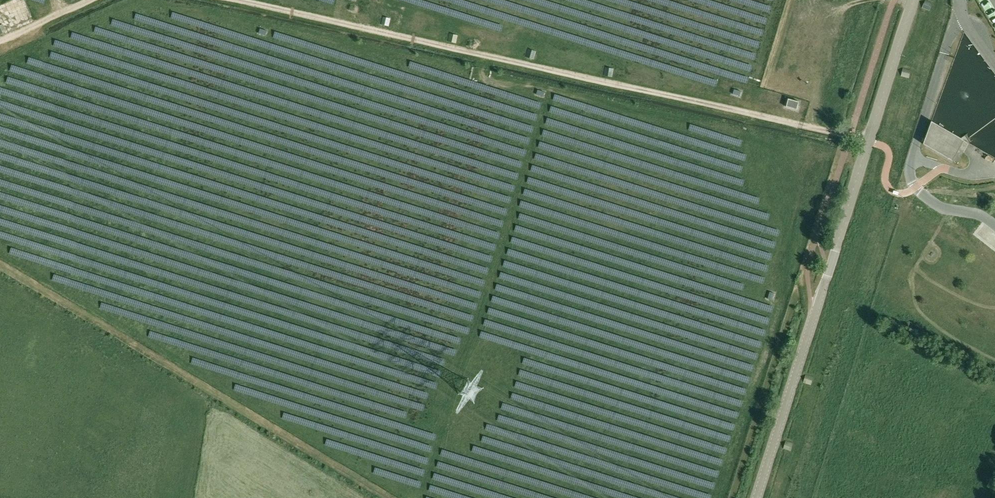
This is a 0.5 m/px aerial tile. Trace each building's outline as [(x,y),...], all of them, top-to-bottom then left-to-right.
[(946,9),(939,6),(935,13),(943,17),(946,9)] [(391,19),(383,17),(382,25),(389,26),(391,19)] [(458,35),(450,33),(448,41),(456,43),(458,35)] [(536,51),(528,49),(526,57),(534,59),(536,51)] [(614,68),(605,67),(604,75),(612,77),(614,68)] [(919,80),(912,78),(909,86),(917,88),(919,80)] [(788,99),(786,107),(797,110),(799,102),(788,99)] [(923,144),(953,161),(964,141),(931,121),(923,144)] [(806,374),(803,382),(811,385),(813,377),(806,374)] [(793,443),(786,441),(783,448),(790,451),(793,443)]
